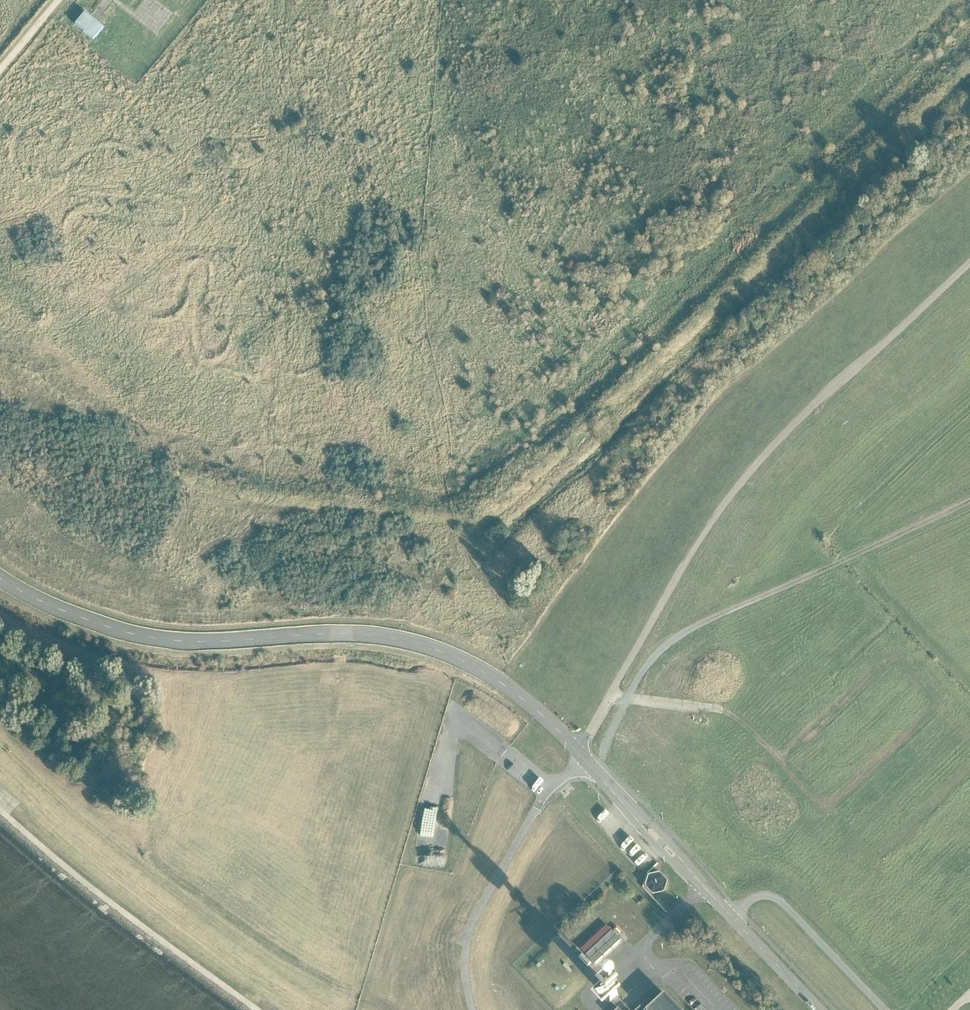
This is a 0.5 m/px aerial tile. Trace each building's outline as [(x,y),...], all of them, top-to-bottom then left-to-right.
[(87,11),(77,23),(96,39),(106,27),(87,11)] [(668,887),(661,879),(650,881),(646,892),(654,900),(666,898),(668,887)] [(622,944),(614,935),(587,960),(595,969),(622,944)] [(592,1007),(595,1009),(612,1009),(613,1009),(620,1003),(622,1001),(611,990),(592,1007)] [(667,996),(655,1007),(650,1002),(641,1009),(680,1009),(667,996)]
